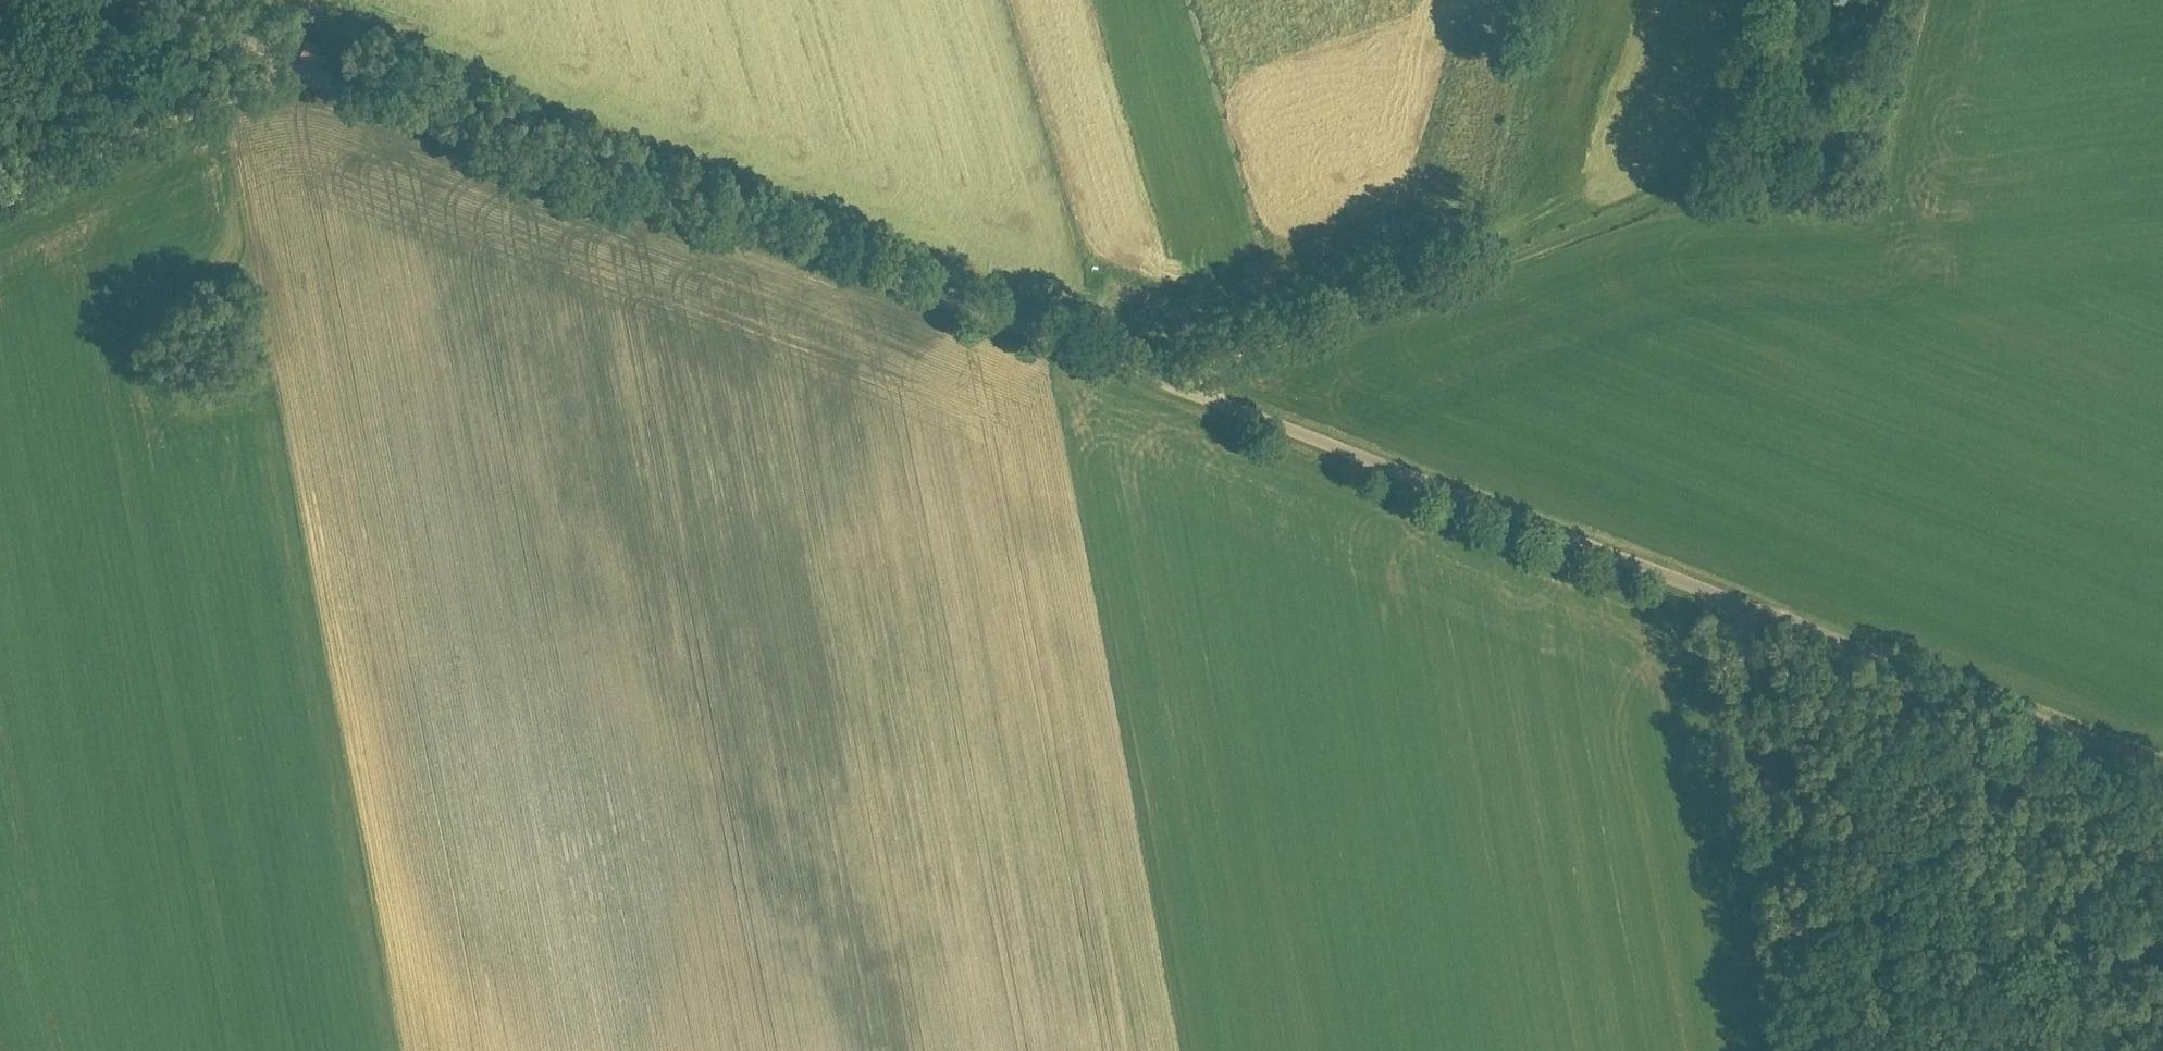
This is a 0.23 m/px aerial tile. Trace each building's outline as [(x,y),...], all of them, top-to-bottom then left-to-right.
[(308,42),(303,55),(320,61),(325,49),(308,42)]
